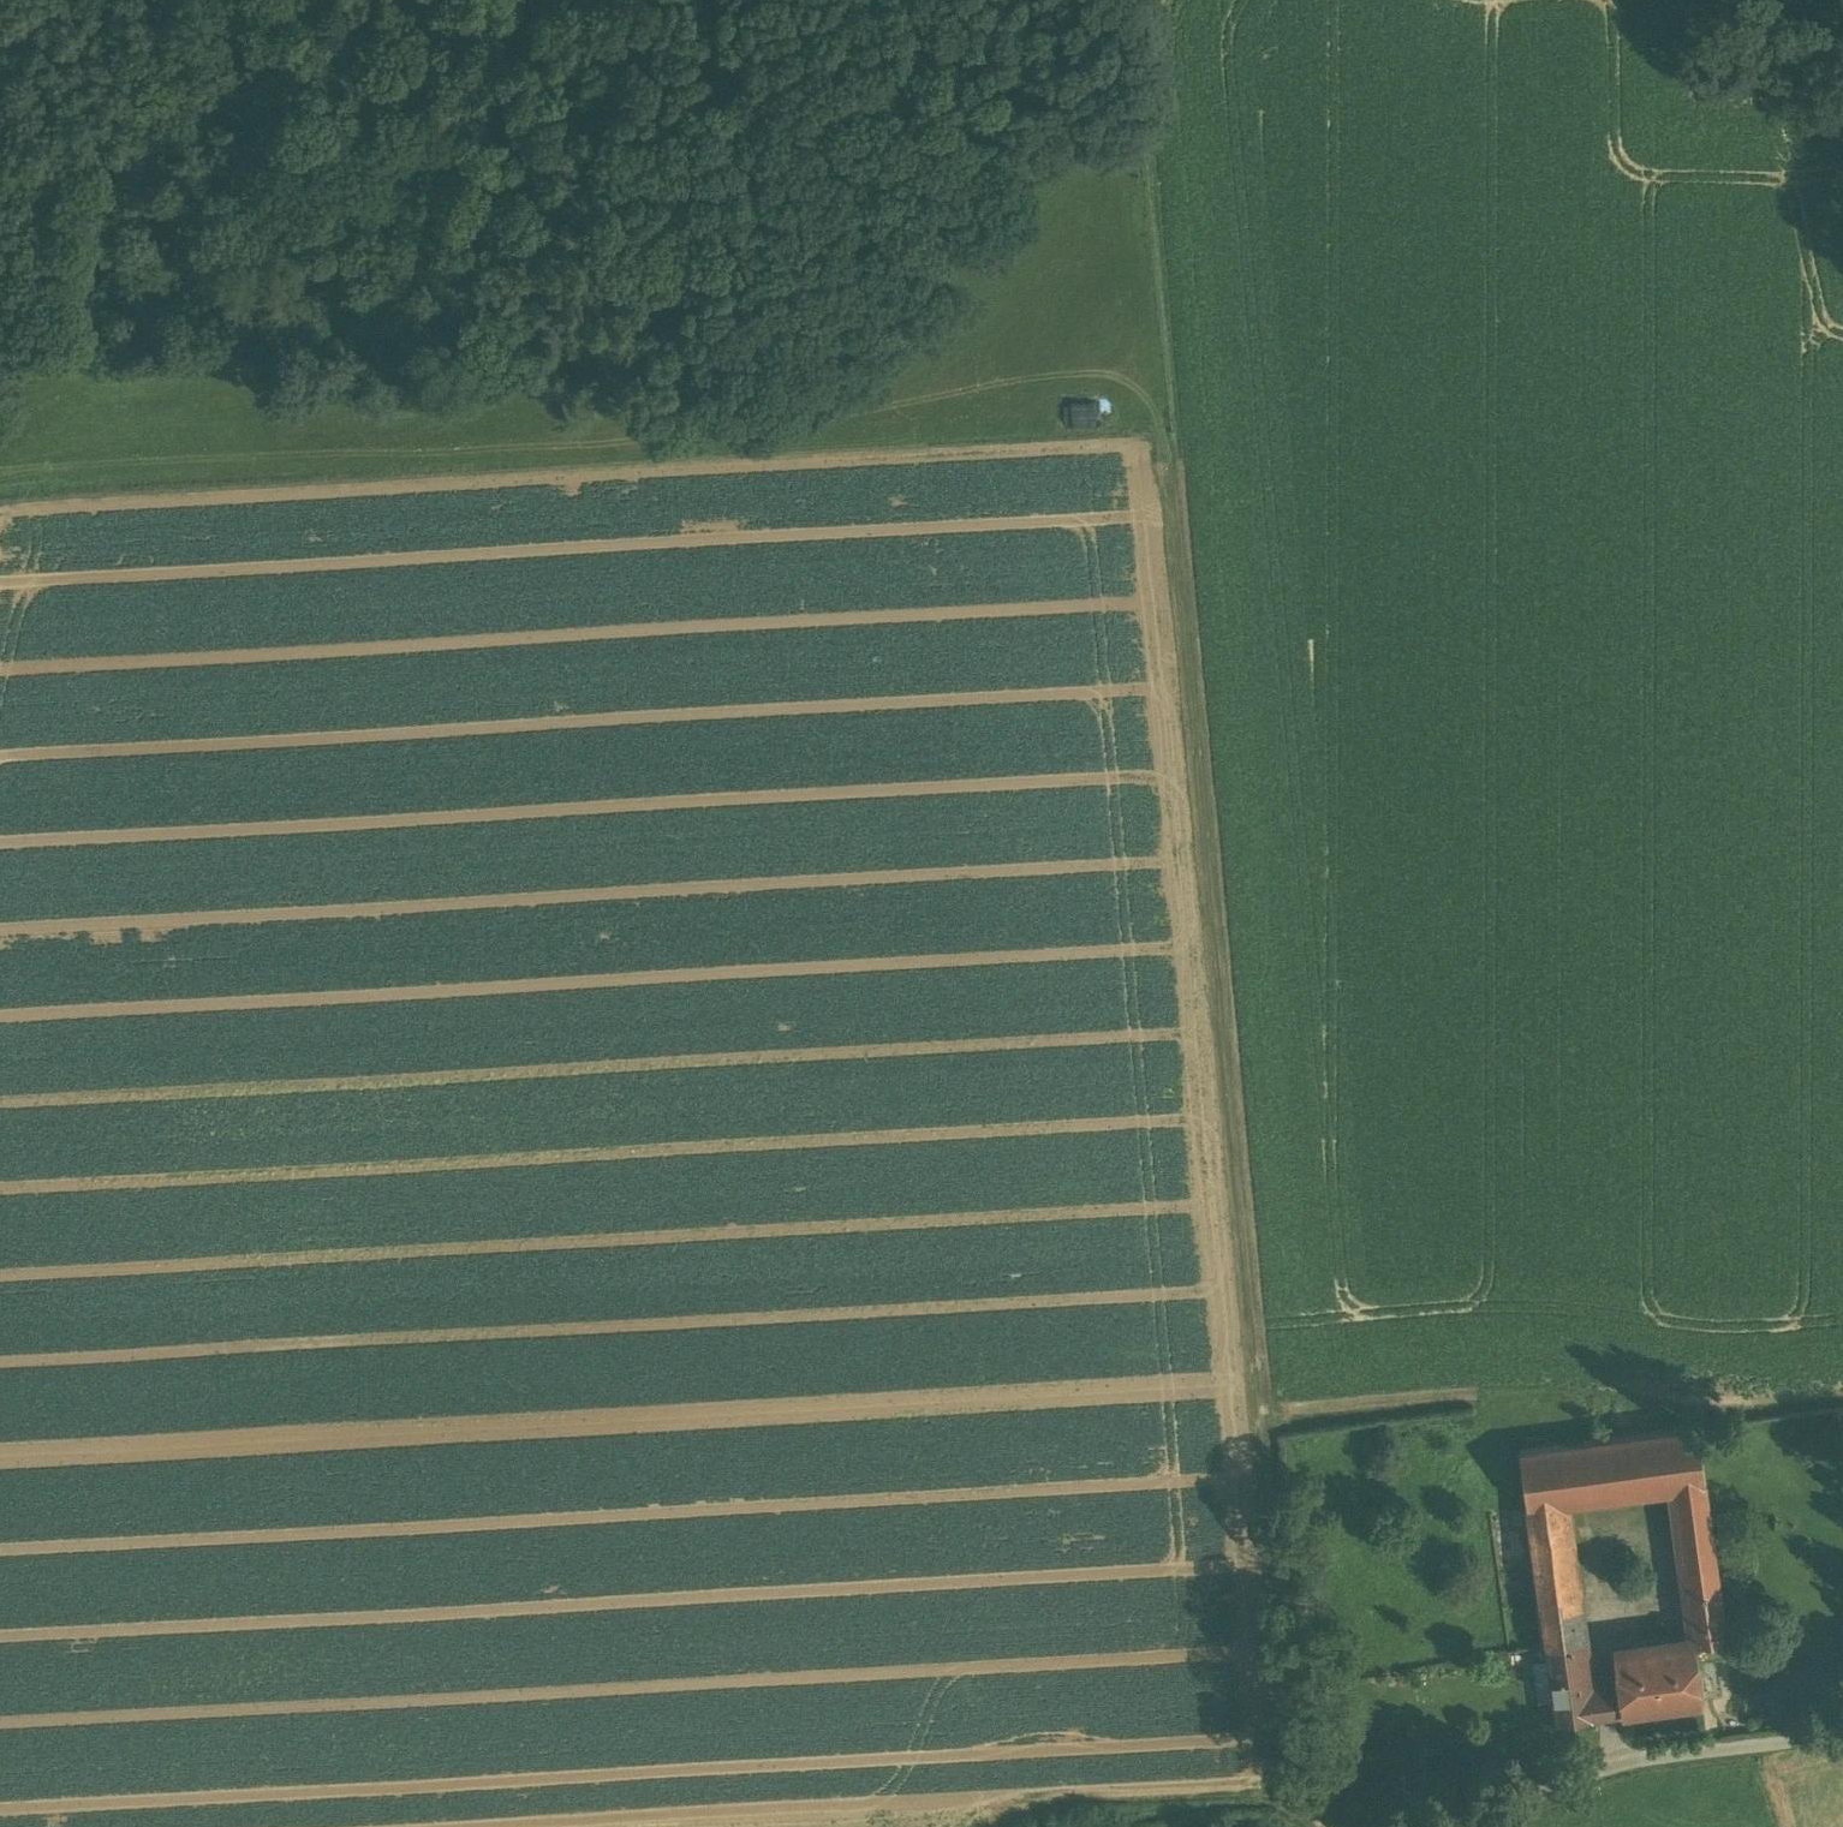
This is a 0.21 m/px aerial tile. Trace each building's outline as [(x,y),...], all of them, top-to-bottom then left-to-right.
[(1084,419),(1114,420),(1115,398),(1085,398),(1084,419)] [(1697,1425),(1519,1449),(1526,1502),(1562,1498),(1673,1484),(1705,1480),(1697,1425)] [(1705,1480),(1673,1484),(1694,1639),(1694,1641),(1727,1637),(1705,1480)] [(1562,1498),(1526,1502),(1543,1625),(1556,1623),(1556,1621),(1579,1618),(1562,1498)] [(1579,1618),(1556,1621),(1556,1623),(1543,1625),(1545,1643),(1581,1638),(1579,1618)] [(1727,1637),(1694,1641),(1697,1658),(1729,1654),(1727,1637)] [(1581,1638),(1545,1643),(1547,1657),(1550,1676),(1555,1718),(1592,1713),(1588,1686),(1581,1638)] [(1694,1639),(1613,1649),(1618,1682),(1588,1686),(1592,1713),(1702,1698),(1697,1658),(1694,1641),(1694,1639)] [(1547,1657),(1533,1659),(1535,1678),(1550,1676),(1547,1657)]
